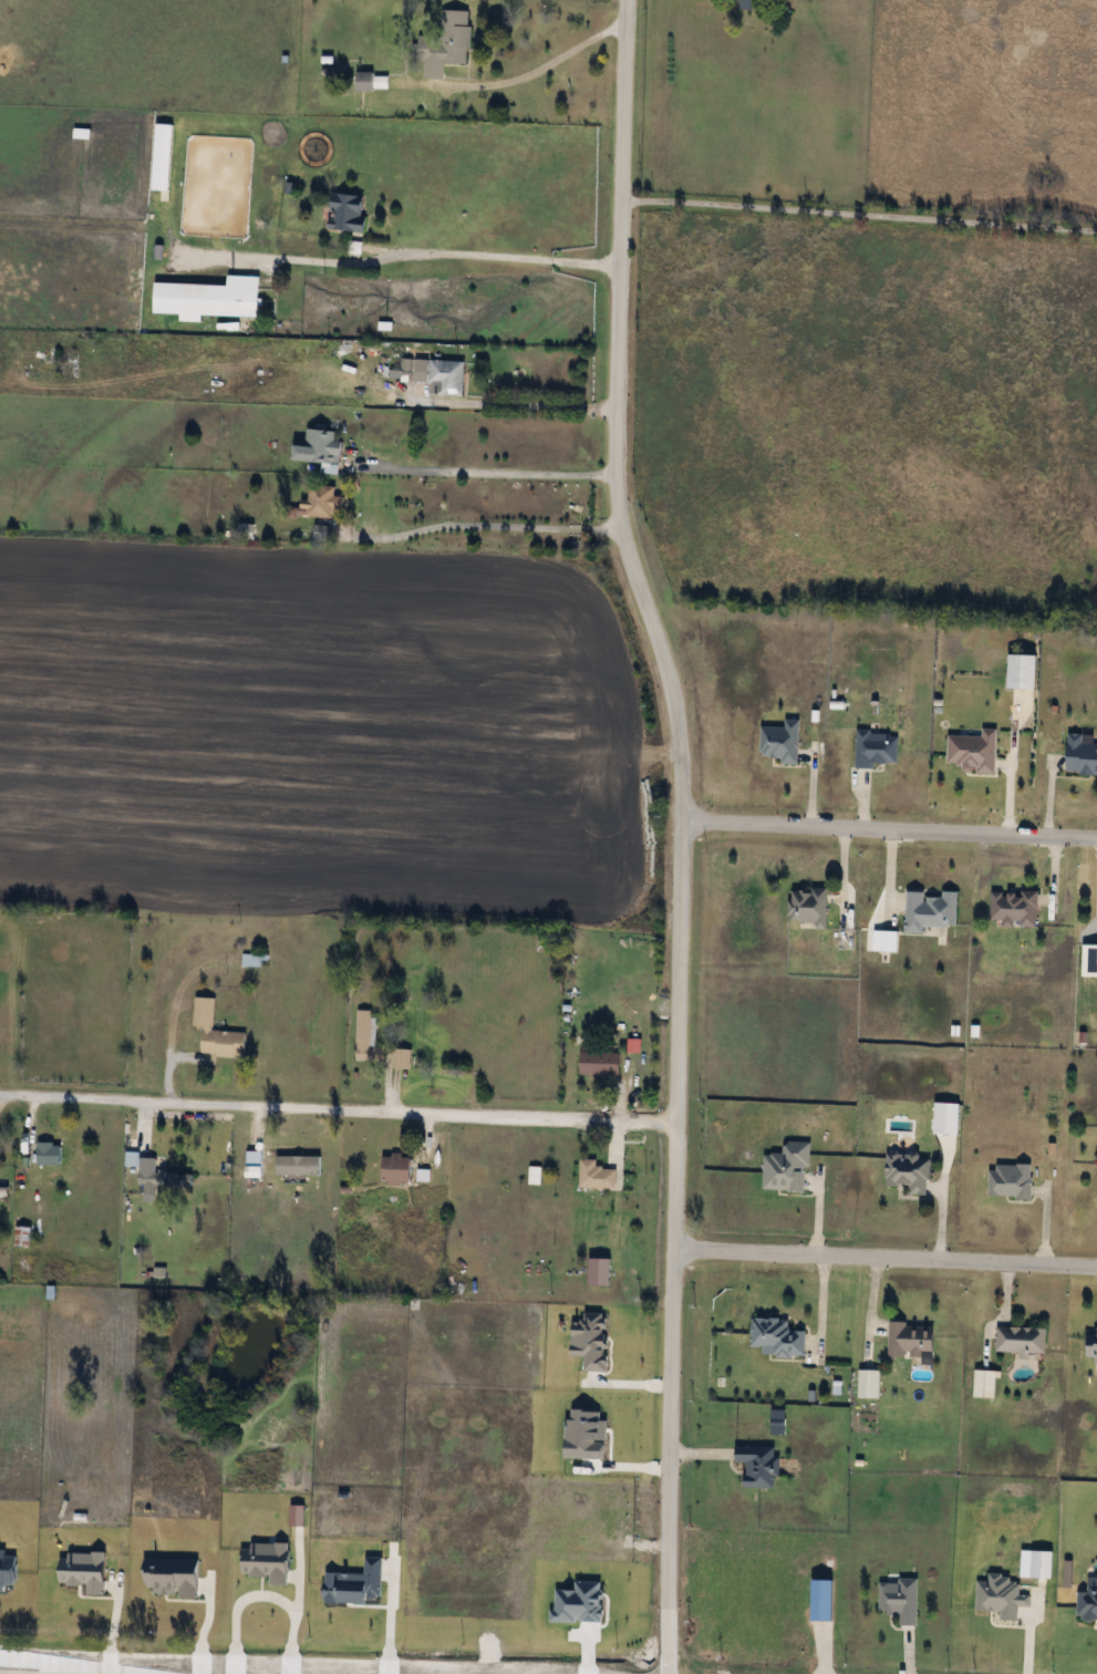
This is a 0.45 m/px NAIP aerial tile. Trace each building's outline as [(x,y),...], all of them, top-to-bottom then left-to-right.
[(737,9),(737,0),(767,0),(767,10),(737,9)] [(467,63),(443,63),(443,78),(421,78),(422,41),(441,41),(442,10),(468,10),(467,63)] [(373,90),(358,90),(358,72),(373,72),(373,90)] [(328,228),(332,192),(366,195),(362,231),(328,228)] [(178,314),(178,283),(260,285),(259,316),(178,314)] [(463,395),(428,394),(430,381),(400,379),(401,358),(465,361),(463,395)] [(334,432),(333,440),(343,441),(340,465),(293,459),(296,445),(304,446),(307,427),(334,432)] [(333,517),(304,515),(307,484),(334,486),(333,496),(343,497),(342,510),(333,509),(333,517)] [(760,756),(760,726),(785,726),(785,719),(798,719),(798,762),(780,762),(782,756),(760,756)] [(948,734),(981,735),(981,727),(996,727),(995,772),(964,772),(964,763),(946,763),(948,734)] [(897,766),(856,765),(856,731),(897,732),(897,766)] [(1083,743),(1096,743),(1096,774),(1067,773),(1068,733),(1083,733),(1083,743)] [(827,888),(827,929),(816,929),(816,920),(789,921),(788,889),(827,888)] [(923,924),(923,932),(904,932),(907,890),(925,891),(924,896),(941,897),(941,891),(958,891),(955,927),(923,924)] [(1037,890),(1037,927),(992,927),(992,890),(1037,890)] [(245,1055),(201,1053),(203,1027),(193,1027),(194,996),(214,998),(213,1030),(246,1032),(245,1055)] [(375,1010),(374,1046),(387,1046),(386,1061),(355,1061),(356,1010),(375,1010)] [(411,1047),(411,1067),(393,1067),(393,1047),(411,1047)] [(620,1073),(579,1073),(579,1052),(620,1052),(620,1073)] [(762,1188),(764,1151),(784,1153),(785,1140),(808,1141),(806,1190),(762,1188)] [(38,1165),(38,1141),(61,1141),(61,1165),(38,1165)] [(247,1190),(247,1150),(262,1150),(262,1190),(247,1190)] [(910,1194),(910,1182),(886,1182),(887,1150),(920,1151),(919,1157),(929,1157),(928,1195),(910,1194)] [(321,1155),(321,1174),(275,1174),(275,1155),(321,1155)] [(412,1156),(412,1182),(382,1182),(382,1156),(412,1156)] [(192,1171),(192,1187),(156,1187),(156,1194),(144,1194),(144,1184),(137,1184),(137,1157),(147,1157),(147,1171),(192,1171)] [(579,1188),(579,1158),(597,1158),(597,1167),(617,1167),(617,1188),(579,1188)] [(1031,1162),(1031,1196),(990,1196),(990,1162),(1031,1162)] [(539,1184),(528,1184),(528,1166),(539,1166),(539,1184)] [(14,1246),(14,1226),(30,1226),(30,1246),(14,1246)] [(610,1285),(589,1285),(589,1258),(610,1258),(610,1285)] [(763,1354),(763,1345),(751,1345),(751,1318),(788,1318),(788,1330),(805,1330),(804,1355),(763,1354)] [(889,1322),(934,1323),(934,1356),(889,1356),(889,1322)] [(1020,1352),(995,1351),(997,1325),(1046,1327),(1045,1353),(1032,1353),(1032,1357),(1020,1356),(1020,1352)] [(1087,1330),(1096,1330),(1096,1360),(1087,1360),(1087,1330)] [(995,1368),(995,1396),(974,1396),(974,1368),(995,1368)] [(745,1461),(734,1461),(735,1446),(778,1446),(778,1487),(745,1487),(745,1461)] [(879,1611),(879,1581),(898,1581),(898,1578),(917,1578),(917,1625),(900,1625),(900,1611),(879,1611)] [(834,1619),(813,1619),(813,1579),(834,1579),(834,1619)]
